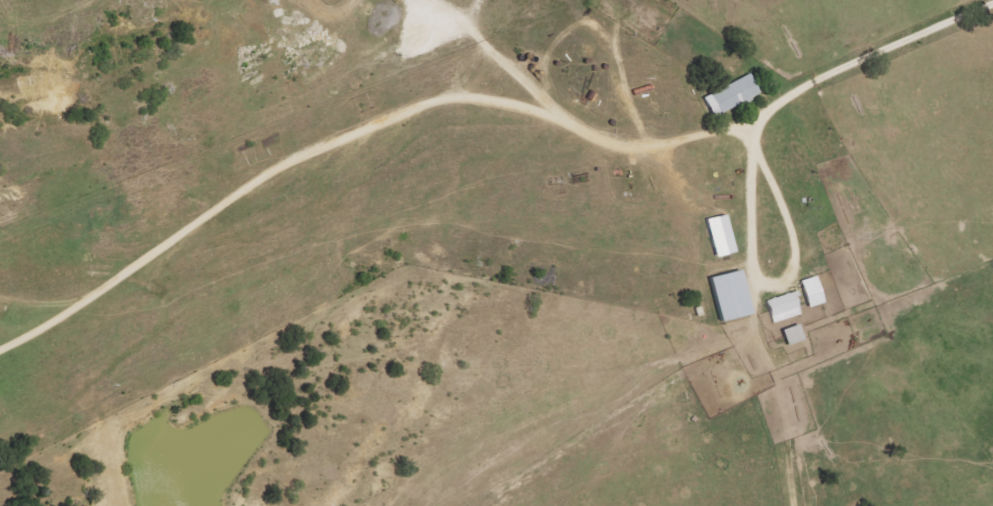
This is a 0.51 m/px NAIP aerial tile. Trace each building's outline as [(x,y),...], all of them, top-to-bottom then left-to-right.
[(758,95),(749,74),(701,97),(710,118),(758,95)] [(732,253),(726,215),(705,218),(711,256),(732,253)] [(706,278),(717,322),(748,314),(738,270),(706,278)] [(800,280),(807,308),(823,304),(816,277),(800,280)] [(765,301),(773,324),(801,314),(796,299),(799,298),(797,291),(765,301)] [(787,346),(803,340),(797,324),(781,330),(787,346)]
